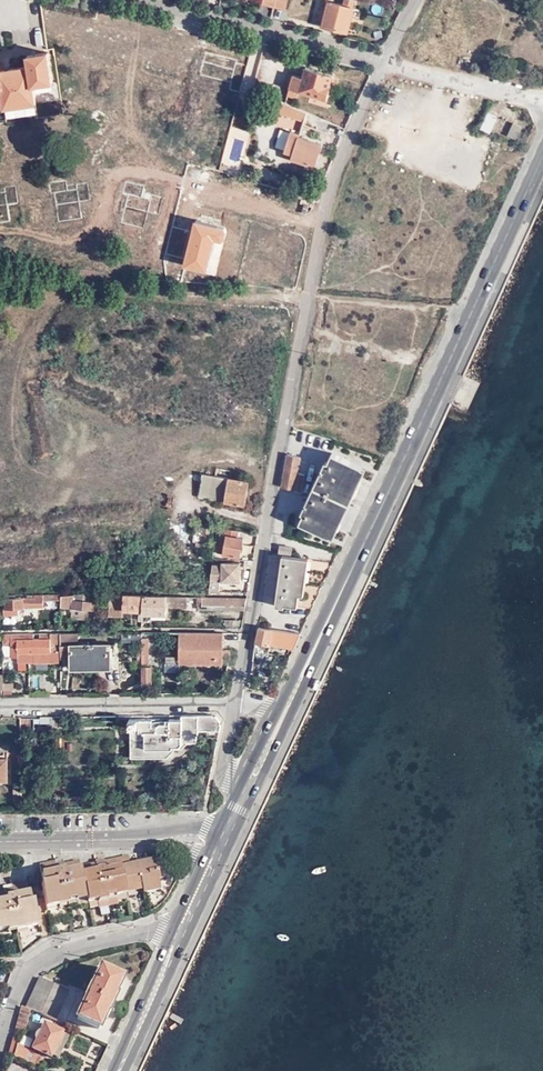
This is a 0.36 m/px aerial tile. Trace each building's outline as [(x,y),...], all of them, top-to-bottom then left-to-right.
[(344,5),(328,2),(326,9),(321,8),(317,23),(347,30),(353,6),(352,6),(353,0),(345,0),(344,5)] [(0,66),(0,90),(2,89),(5,107),(36,102),(33,84),(53,81),(48,51),(27,55),(29,65),(1,70),(0,66)] [(333,74),(307,66),(304,71),(301,70),(300,75),(293,73),(286,94),(295,97),(298,90),(326,98),(330,84),(329,83),(331,76),(333,76),(333,74)] [(307,112),(284,102),(279,115),(304,123),(307,112)] [(488,109),(480,126),(491,131),(499,113),(488,109)] [(524,126),(515,123),(509,136),(518,140),(524,126)] [(298,137),(290,135),(284,154),(290,155),(288,159),(293,161),(292,162),(316,167),(321,146),(298,140),(298,137)] [(219,255),(218,232),(173,237),(175,267),(178,269),(185,269),(187,265),(187,258),(219,255)] [(268,444),(251,443),(250,451),(267,452),(268,444)] [(362,469),(330,455),(298,524),(331,539),(362,469)] [(296,468),(298,458),(288,456),(282,488),(301,493),(305,476),(298,474),(298,469),(296,468)] [(216,476),(204,473),(199,497),(245,506),(250,483),(231,478),(232,471),(218,468),(216,476)] [(212,528),(203,527),(198,553),(207,554),(212,528)] [(223,537),(221,536),(217,555),(240,558),(243,539),(237,539),(239,531),(224,530),(223,537)] [(245,533),(243,552),(254,553),(255,533),(245,533)] [(280,546),(283,547),(285,539),(277,538),(275,546),(280,546)] [(289,551),(279,549),(279,556),(283,556),(275,607),(284,609),(284,606),(297,608),(299,596),(303,596),(309,559),(290,557),(292,548),(290,548),(289,551)] [(221,566),(211,566),(205,593),(211,593),(217,593),(218,581),(221,581),(221,583),(239,583),(239,564),(221,563),(221,566)] [(96,597),(61,594),(60,608),(71,609),(88,610),(94,611),(96,597)] [(43,597),(3,598),(3,614),(17,613),(17,607),(43,607),(43,600),(59,600),(59,596),(43,596),(43,597)] [(123,610),(124,596),(110,596),(108,615),(122,616),(123,610)] [(143,596),(124,596),(123,610),(142,611),(143,596)] [(168,597),(143,596),(142,611),(141,627),(144,627),(145,614),(152,615),(152,620),(165,621),(166,615),(166,608),(168,597)] [(188,598),(168,597),(166,608),(187,609),(188,598)] [(198,607),(244,608),(246,600),(196,598),(196,603),(198,603),(198,607)] [(88,620),(88,610),(71,609),(70,618),(88,620)] [(293,650),(300,635),(258,630),(255,643),(269,646),(293,650)] [(67,657),(68,669),(109,668),(109,661),(108,661),(107,643),(76,643),(76,634),(76,633),(59,633),(59,634),(59,657),(67,657)] [(59,634),(33,635),(33,662),(41,662),(42,663),(59,663),(59,657),(59,634)] [(179,641),(179,658),(179,664),(222,664),(222,656),(230,656),(230,651),(222,651),(222,634),(179,634),(179,641)] [(25,662),(33,662),(33,635),(5,635),(5,640),(11,640),(11,656),(16,656),(17,652),(24,652),(25,662)] [(141,639),(142,689),(151,688),(151,669),(148,668),(147,638),(141,639)] [(267,654),(269,646),(255,643),(253,651),(267,654)] [(178,672),(179,664),(166,664),(165,664),(164,672),(178,672)] [(212,715),(181,715),(181,719),(169,719),(169,723),(152,723),(152,720),(129,720),(129,728),(139,728),(139,731),(133,731),(134,732),(130,732),(130,759),(166,758),(172,752),(172,749),(181,749),(186,744),(186,741),(196,742),(196,735),(198,735),(198,730),(207,730),(208,737),(218,738),(219,731),(220,725),(219,725),(220,722),(216,716),(213,716),(212,715)] [(125,858),(116,860),(124,892),(141,888),(141,891),(158,887),(156,881),(156,878),(154,879),(152,871),(154,871),(154,869),(151,859),(133,864),(134,867),(127,869),(126,865),(125,858)] [(76,863),(62,866),(56,867),(55,863),(38,866),(42,885),(40,885),(45,908),(60,906),(58,899),(73,896),(74,899),(84,897),(85,900),(86,904),(96,902),(95,898),(114,893),(115,897),(124,895),(124,892),(116,860),(101,863),(92,866),(78,869),(76,863)] [(26,889),(25,884),(9,888),(10,891),(3,893),(0,894),(0,931),(6,930),(6,927),(23,923),(25,928),(37,925),(32,903),(29,904),(26,889)] [(1,886),(3,893),(10,891),(9,888),(8,885),(1,886)] [(116,900),(115,897),(114,893),(95,898),(96,902),(97,904),(116,900)] [(60,906),(85,900),(84,897),(74,899),(73,896),(58,899),(60,906)] [(7,933),(25,928),(23,923),(6,927),(6,930),(7,933)] [(123,977),(100,968),(91,989),(90,988),(86,998),(76,1019),(98,1029),(106,1012),(108,1012),(116,996),(114,995),(123,977)] [(30,1010),(55,1021),(69,990),(39,977),(25,1007),(30,1010)] [(30,1010),(25,1007),(21,1006),(14,1028),(23,1031),(30,1010)] [(43,1025),(31,1050),(49,1058),(51,1056),(60,1035),(61,1033),(43,1025)] [(65,1037),(60,1035),(51,1056),(55,1059),(65,1037)] [(26,1063),(31,1050),(16,1044),(18,1038),(12,1036),(7,1054),(26,1063)] [(33,1055),(29,1064),(38,1069),(43,1059),(33,1055)]
